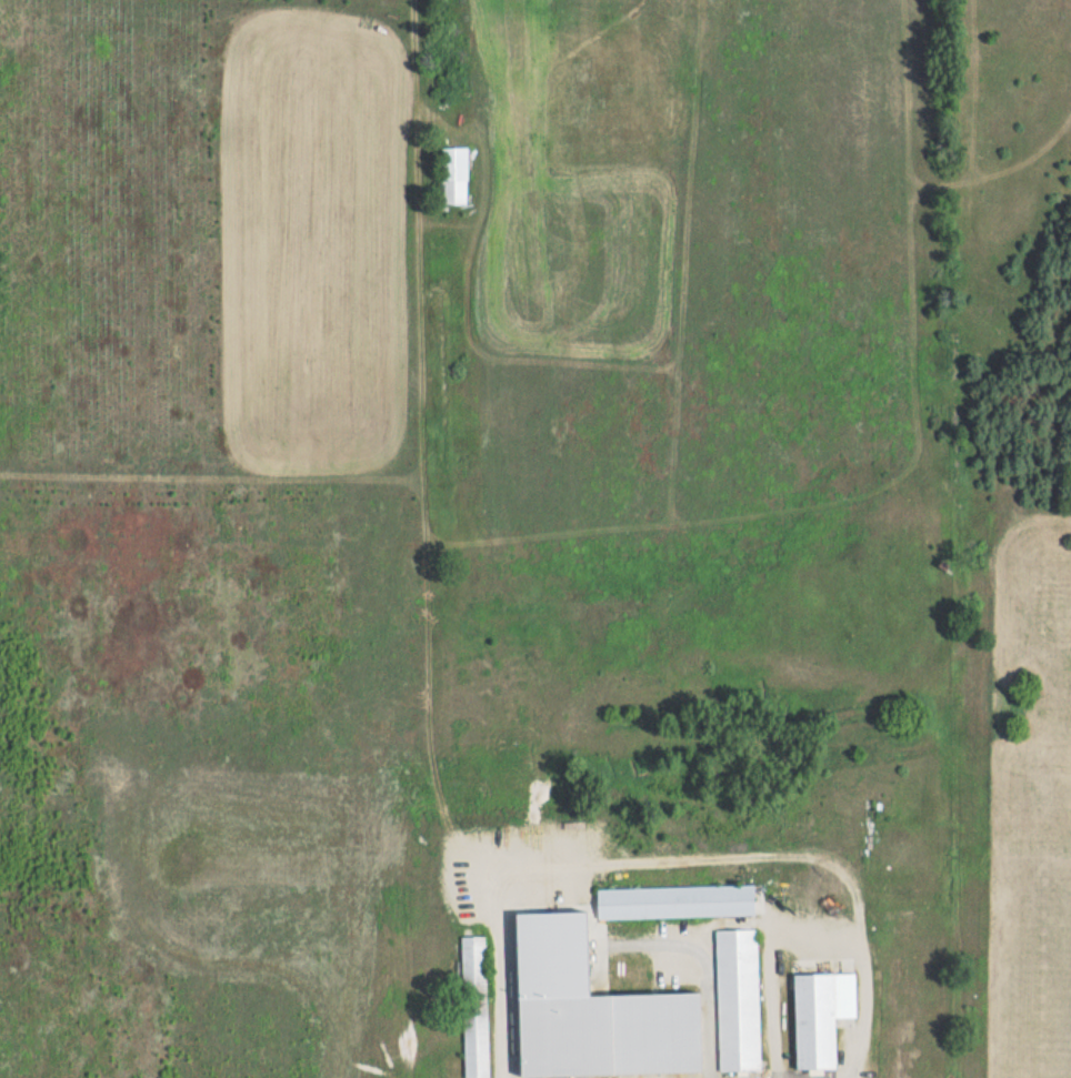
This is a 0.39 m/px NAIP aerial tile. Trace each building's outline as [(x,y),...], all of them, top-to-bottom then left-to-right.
[(754,885),(596,888),(597,918),(755,915),(754,885)] [(716,929),(718,1071),(760,1070),(757,928),(716,929)] [(568,934),(543,934),(543,990),(568,990),(568,934)] [(463,1077),(488,1077),(486,936),(461,936),(463,1077)] [(795,974),(797,1070),(836,1069),(835,1019),(856,1018),(855,972),(795,974)] [(520,997),(521,1076),(702,1072),(701,993),(520,997)]
